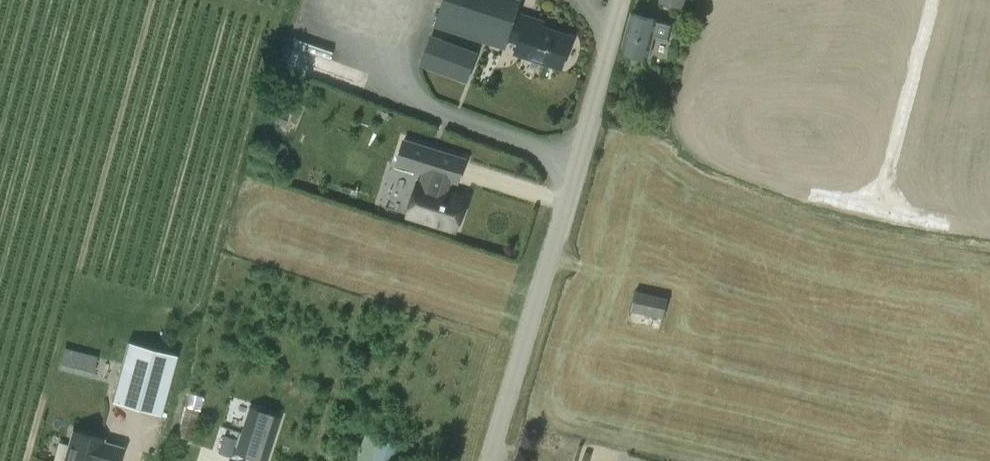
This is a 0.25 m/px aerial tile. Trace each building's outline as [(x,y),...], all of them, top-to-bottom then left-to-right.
[(514,52),(562,68),(572,36),(544,27),(545,21),(526,15),(525,19),(516,16),(522,0),(443,0),(434,27),(505,50),(508,39),(518,42),(514,52)] [(687,0),(658,0),(657,2),(684,9),(687,0)] [(632,12),(622,50),(648,58),(654,35),(668,38),(672,23),(632,12)] [(432,34),(420,65),(466,82),(478,52),(432,34)] [(396,215),(441,231),(452,198),(429,191),(432,179),(446,183),(453,160),(391,142),(387,163),(422,172),(417,187),(404,184),(396,215)] [(676,318),(681,300),(668,298),(668,297),(637,289),(630,312),(663,319),(664,315),(676,318)] [(112,401),(160,414),(176,354),(127,342),(112,401)] [(89,375),(95,356),(62,344),(55,363),(89,375)] [(263,460),(266,460),(280,417),(249,407),(234,452),(263,460)] [(198,411),(186,408),(184,415),(178,436),(190,440),(198,411)] [(102,442),(103,439),(85,434),(73,431),(65,460),(119,460),(122,448),(102,442)] [(356,460),(394,460),(399,444),(365,433),(356,460)] [(230,456),(236,439),(225,435),(219,452),(230,456)]
